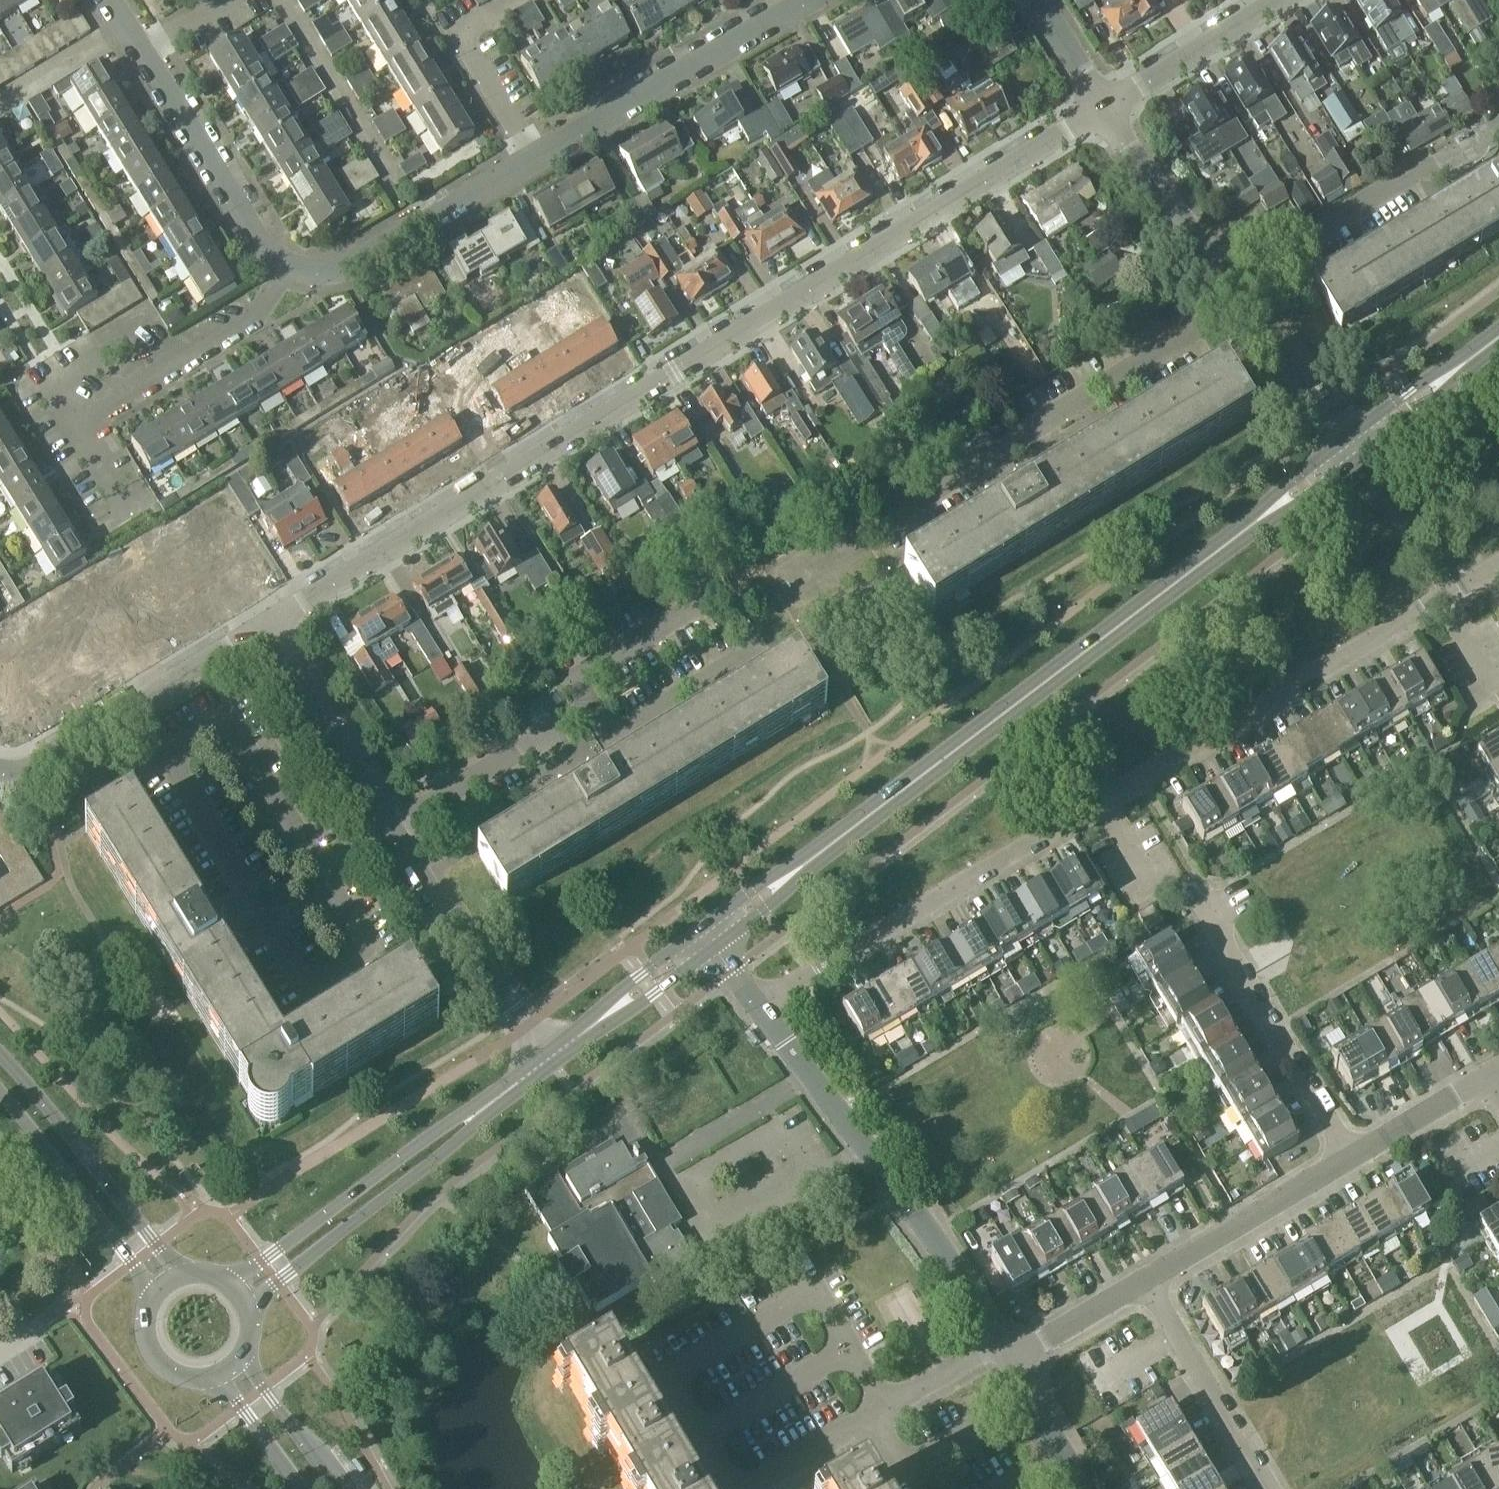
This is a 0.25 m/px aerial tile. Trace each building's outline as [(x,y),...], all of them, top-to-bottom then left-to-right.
[(17,9),(11,0),(0,0),(0,20),(17,9)] [(17,9),(32,0),(11,0),(17,9)] [(299,3),(305,13),(309,11),(325,1),(325,0),(303,0),(300,2),(299,3)] [(347,3),(360,25),(393,5),(390,0),(352,0),(347,3)] [(574,0),(556,0),(563,11),(576,4),(574,0)] [(647,0),(627,0),(620,4),(641,38),(662,25),(647,0)] [(678,0),(647,0),(662,25),(684,11),(678,0)] [(684,11),(702,0),(678,0),(684,11)] [(903,25),(927,11),(933,21),(961,4),(959,0),(887,0),(889,2),(903,25)] [(990,9),(984,0),(976,0),(940,22),(946,32),(965,21),(966,23),(968,22),(990,9)] [(1079,12),(1094,3),(1092,0),(1072,0),(1079,12)] [(1123,0),(1122,0),(1102,13),(1118,39),(1125,34),(1127,37),(1141,28),(1123,0)] [(1141,28),(1152,21),(1150,18),(1159,13),(1151,0),(1123,0),(1141,28)] [(1388,52),(1400,44),(1373,0),(1355,0),(1388,52)] [(1400,44),(1418,32),(1405,11),(1400,14),(1391,0),(1373,0),(1400,44)] [(1434,0),(1416,0),(1417,0),(1428,17),(1440,10),(1434,0)] [(1440,10),(1449,4),(1468,35),(1481,27),(1464,0),(1453,0),(1452,0),(1434,0),(1440,10)] [(1481,27),(1493,19),(1481,0),(1464,0),(1481,27)] [(903,25),(889,2),(863,17),(860,11),(833,27),(851,56),(875,42),(880,51),(909,34),(903,25)] [(543,24),(535,10),(531,3),(520,10),(532,30),(535,35),(543,30),(540,25),(543,24)] [(393,5),(360,25),(374,47),(406,27),(393,5)] [(586,20),(606,52),(628,39),(608,7),(586,20)] [(1338,9),(1324,17),(1351,61),(1357,70),(1370,61),(1338,9)] [(532,30),(520,10),(508,17),(520,38),(532,30)] [(78,11),(67,19),(79,39),(91,32),(78,11)] [(1351,61),(1324,17),(1311,25),(1338,69),(1351,61)] [(67,19),(56,25),(69,46),(79,39),(67,19)] [(586,20),(564,34),(584,66),(606,52),(586,20)] [(332,29),(319,37),(325,46),(346,34),(340,24),(333,28),(332,29)] [(1437,24),(1425,31),(1450,71),(1461,63),(1437,24)] [(56,25),(45,32),(58,52),(69,46),(56,25)] [(280,29),(259,42),(266,53),(292,37),(285,26),(280,29)] [(406,27),(374,47),(387,69),(420,49),(406,27)] [(1002,30),(981,42),(976,45),(989,68),(1015,53),(1002,30)] [(45,32),(35,38),(47,59),(58,52),(45,32)] [(346,34),(325,46),(332,57),(336,54),(352,44),(346,34)] [(584,66),(564,34),(542,47),(562,79),(584,66)] [(1294,36),(1281,44),(1314,94),(1326,86),(1294,36)] [(241,37),(209,57),(223,79),(255,60),(241,37)] [(292,37),(266,53),(273,64),(294,51),(298,48),(292,37)] [(35,38),(24,45),(36,65),(47,59),(35,38)] [(1314,94),(1281,44),(1268,52),(1289,84),(1301,103),(1314,94)] [(24,45),(13,51),(26,72),(36,65),(24,45)] [(562,79),(542,47),(520,61),(539,93),(562,79)] [(794,49),(762,68),(777,93),(809,74),(820,68),(808,47),(797,54),(794,49)] [(420,49),(387,69),(400,91),(433,71),(420,49)] [(13,51),(2,58),(15,79),(26,72),(13,51)] [(1476,68),(1483,79),(1498,69),(1498,58),(1498,56),(1497,54),(1476,68)] [(0,59),(0,79),(4,85),(15,79),(2,58),(0,59)] [(255,60),(223,79),(236,101),(269,81),(255,60)] [(846,61),(835,67),(850,93),(861,87),(846,61)] [(1271,122),(1273,124),(1286,116),(1252,62),(1238,70),(1271,122)] [(951,65),(939,72),(944,81),(949,78),(953,76),(956,74),(951,65)] [(87,68),(53,89),(59,99),(74,90),(85,108),(115,90),(102,68),(91,75),(87,68)] [(350,78),(347,80),(353,90),(373,78),(366,68),(350,78)] [(307,73),(286,85),(293,96),(318,81),(312,70),(307,73)] [(956,74),(963,86),(970,82),(964,70),(956,74)] [(1238,70),(1226,78),(1253,121),(1259,130),(1271,122),(1238,70)] [(433,71),(400,91),(414,112),(447,93),(433,71)] [(956,74),(953,76),(949,78),(955,90),(963,86),(956,74)] [(1462,91),(1453,76),(1442,84),(1451,98),(1462,91)] [(839,77),(816,90),(819,96),(827,109),(850,95),(843,83),(839,77)] [(373,78),(353,90),(359,100),(363,98),(379,88),(373,78)] [(886,91),(878,78),(868,85),(876,97),(886,91)] [(988,78),(966,92),(971,99),(988,127),(999,120),(998,118),(1009,111),(988,78)] [(269,81),(236,101),(250,123),(282,104),(269,81)] [(318,81),(293,96),(300,107),(321,94),(325,92),(318,81)] [(781,135),(764,107),(754,113),(736,83),(714,96),(719,104),(694,119),(707,141),(723,131),(721,127),(735,119),(749,142),(764,133),(770,141),(781,135)] [(904,92),(900,94),(911,111),(917,121),(932,112),(933,111),(915,84),(914,85),(904,92)] [(1229,121),(1209,89),(1196,97),(1229,151),(1242,143),(1229,121)] [(115,90),(85,108),(98,130),(128,111),(115,90)] [(966,91),(945,104),(950,112),(966,138),(977,131),(978,133),(988,127),(971,99),(966,92),(966,91)] [(447,93),(414,112),(427,135),(460,115),(447,93)] [(1367,132),(1343,94),(1323,107),(1342,136),(1343,135),(1349,144),(1367,132)] [(1229,151),(1196,97),(1183,105),(1201,135),(1189,143),(1204,166),(1229,151)] [(1427,111),(1416,117),(1416,118),(1431,142),(1451,129),(1435,103),(1426,108),(1427,111)] [(39,120),(47,115),(40,104),(32,109),(39,120)] [(282,104),(250,123),(264,145),(296,125),(282,104)] [(839,114),(834,105),(822,113),(828,122),(839,114)] [(852,109),(841,116),(862,150),(873,143),(852,109)] [(128,111),(98,130),(111,151),(141,132),(128,111)] [(377,121),(373,124),(379,134),(399,122),(393,111),(377,121)] [(900,135),(899,135),(904,142),(920,169),(931,162),(933,165),(942,159),(941,156),(929,137),(928,137),(917,121),(911,111),(905,115),(912,127),(900,135)] [(1404,116),(1406,119),(1394,127),(1396,130),(1396,129),(1411,153),(1431,142),(1416,118),(1416,117),(1413,111),(1404,116)] [(334,116),(313,129),(320,140),(345,125),(339,114),(334,116)] [(47,115),(39,120),(46,131),(54,126),(47,115)] [(460,115),(427,135),(441,157),(474,137),(460,115)] [(841,116),(829,123),(850,157),(862,150),(841,116)] [(1389,120),(1373,130),(1369,133),(1377,147),(1398,135),(1395,130),(1393,127),(1393,126),(1389,120)] [(66,121),(56,127),(63,140),(73,135),(66,121)] [(399,122),(379,134),(385,144),(390,141),(405,132),(399,122)] [(665,183),(657,169),(694,147),(679,122),(669,128),(667,126),(645,139),(647,142),(641,146),(633,143),(620,151),(646,195),(658,187),(665,183)] [(296,125),(264,145),(277,167),(309,147),(296,125)] [(345,125),(320,140),(326,151),(348,138),(352,136),(345,125)] [(59,136),(54,126),(46,131),(52,140),(59,136)] [(141,132),(111,151),(124,173),(155,154),(141,132)] [(1341,152),(1340,152),(1330,133),(1315,142),(1327,160),(1326,161),(1341,185),(1355,176),(1341,152)] [(66,147),(59,136),(52,140),(58,151),(66,147)] [(879,146),(878,147),(900,182),(920,169),(904,142),(893,149),(887,141),(879,146)] [(782,144),(768,153),(783,177),(784,176),(787,181),(800,173),(782,144)] [(66,147),(58,151),(65,163),(73,158),(66,147)] [(309,147),(277,167),(290,188),(323,168),(309,147)] [(0,151),(0,181),(18,170),(5,149),(0,151)] [(783,177),(768,153),(767,150),(755,158),(771,184),(783,177)] [(155,154),(124,173),(137,194),(168,175),(155,154)] [(404,165),(400,167),(406,177),(426,165),(420,155),(404,165)] [(1289,175),(1299,169),(1291,155),(1281,161),(1289,175)] [(361,160),(340,173),(347,184),(372,168),(365,157),(361,160)] [(80,169),(73,158),(65,163),(72,174),(80,169)] [(837,184),(835,185),(851,211),(871,198),(873,196),(857,170),(856,171),(852,164),(851,165),(847,167),(843,170),(848,177),(837,184)] [(1492,164),(1470,177),(1477,190),(1315,288),(1339,328),(1498,231),(1498,176),(1492,164)] [(564,184),(581,214),(613,195),(595,166),(564,184)] [(1094,195),(1076,167),(1038,191),(1050,209),(1053,208),(1066,227),(1068,226),(1069,228),(1089,215),(1081,203),(1094,195)] [(323,168),(290,188),(304,210),(336,191),(323,168)] [(372,168),(347,184),(353,195),(375,182),(379,179),(372,168)] [(80,169),(72,174),(79,184),(86,180),(80,169)] [(1329,169),(1311,180),(1324,201),(1342,190),(1329,169)] [(0,181),(0,209),(1,210),(31,191),(18,170),(0,181)] [(809,183),(806,185),(813,196),(831,223),(851,211),(835,185),(837,184),(835,182),(828,171),(826,172),(816,179),(809,183)] [(168,175),(137,194),(151,215),(181,197),(168,175)] [(1229,184),(1237,198),(1223,206),(1230,218),(1259,201),(1244,175),(1229,184)] [(86,180),(79,184),(85,195),(93,191),(86,180)] [(1302,181),(1287,190),(1302,215),(1317,206),(1302,181)] [(581,214),(564,184),(531,203),(548,233),(581,214)] [(1267,213),(1288,201),(1278,184),(1257,196),(1267,213)] [(713,211),(712,211),(699,190),(684,199),(698,220),(712,212),(713,211)] [(31,191),(1,210),(14,231),(44,213),(31,191)] [(93,191),(85,195),(92,206),(100,202),(93,191)] [(336,191),(304,210),(318,232),(350,212),(336,191)] [(1050,209),(1038,191),(1022,202),(1040,229),(1041,229),(1047,239),(1066,227),(1053,208),(1050,209)] [(760,195),(751,200),(753,202),(755,206),(755,207),(757,211),(758,211),(766,206),(760,195)] [(181,197),(151,215),(164,237),(194,218),(181,197)] [(100,202),(92,206),(99,217),(106,212),(100,202)] [(723,214),(717,218),(733,244),(744,236),(760,260),(767,256),(769,258),(782,250),(764,221),(757,211),(755,207),(755,206),(753,202),(734,215),(731,210),(730,210),(723,214)] [(675,216),(670,207),(664,212),(669,220),(675,216)] [(765,220),(764,221),(782,250),(795,241),(794,238),(801,234),(785,208),(765,220)] [(106,212),(99,217),(105,227),(113,223),(106,212)] [(44,213),(14,231),(27,253),(58,234),(44,213)] [(489,233),(480,239),(497,270),(509,263),(507,259),(524,248),(528,253),(540,245),(520,213),(509,220),(507,217),(487,229),(489,233)] [(194,218),(164,237),(177,258),(207,239),(194,218)] [(1029,262),(1021,250),(1002,220),(977,236),(996,264),(992,267),(1000,280),(1029,262)] [(119,234),(113,223),(105,227),(112,238),(119,234)] [(689,239),(683,228),(676,231),(691,257),(696,254),(694,251),(697,249),(691,238),(689,239)] [(58,234),(27,253),(40,274),(71,255),(73,254),(76,252),(68,239),(71,237),(66,229),(58,234)] [(1085,240),(1097,258),(1113,248),(1101,230),(1085,240)] [(119,234),(112,238),(118,249),(126,244),(119,234)] [(480,239),(477,234),(448,252),(451,258),(439,266),(454,290),(478,275),(481,280),(497,270),(480,239)] [(632,236),(625,240),(639,261),(645,257),(643,253),(632,236)] [(207,239),(177,258),(190,279),(220,261),(207,239)] [(1046,242),(1033,249),(1046,271),(1058,263),(1046,242)] [(126,244),(118,249),(125,260),(132,255),(126,244)] [(657,244),(643,253),(645,257),(660,280),(661,282),(674,274),(676,276),(692,302),(699,298),(700,299),(714,291),(696,264),(684,271),(681,266),(673,271),(671,267),(657,244)] [(709,256),(696,264),(714,291),(726,284),(724,281),(732,276),(717,251),(713,246),(706,251),(709,256)] [(557,248),(546,254),(559,277),(569,271),(557,248)] [(940,253),(930,260),(932,263),(930,264),(947,291),(959,310),(980,297),(952,250),(942,256),(940,253)] [(71,255),(40,274),(54,296),(84,277),(94,271),(81,251),(72,257),(71,255)] [(140,251),(133,256),(136,260),(139,266),(145,262),(147,261),(140,251)] [(1084,271),(1090,280),(1109,267),(1116,263),(1110,254),(1103,258),(1084,271)] [(133,256),(132,255),(125,260),(131,271),(139,266),(136,260),(133,256)] [(639,261),(619,274),(632,295),(628,297),(653,336),(675,322),(657,293),(656,293),(651,286),(660,280),(645,257),(639,261)] [(220,261),(190,279),(204,302),(234,283),(220,261)] [(930,264),(909,277),(926,305),(947,291),(930,264)] [(386,315),(395,330),(405,323),(412,334),(427,325),(418,311),(443,296),(424,265),(380,291),(392,311),(386,315)] [(138,281),(146,277),(139,266),(131,271),(138,281)] [(1116,277),(1109,267),(1090,280),(1096,289),(1116,277)] [(84,277),(54,296),(68,318),(76,313),(87,306),(98,300),(84,277)] [(152,287),(146,277),(138,281),(144,292),(152,287)] [(130,280),(120,286),(132,307),(143,300),(130,280)] [(565,284),(557,289),(562,298),(570,293),(565,284)] [(120,286),(109,293),(122,313),(132,307),(120,286)] [(152,287),(144,292),(152,304),(159,299),(152,287)] [(557,289),(548,295),(554,303),(562,298),(557,289)] [(109,293),(98,300),(111,320),(122,313),(109,293)] [(548,295),(540,300),(545,308),(554,303),(548,295)] [(879,295),(858,308),(882,346),(883,345),(887,352),(902,343),(906,340),(907,334),(906,330),(899,320),(896,322),(879,295)] [(98,300),(87,306),(100,327),(111,320),(98,300)] [(1102,314),(1104,317),(1113,332),(1129,322),(1118,304),(1102,314)] [(87,306),(76,313),(78,315),(86,329),(89,333),(100,327),(87,306)] [(521,322),(529,316),(524,308),(516,313),(521,322)] [(872,362),(867,355),(882,346),(858,308),(837,321),(854,350),(856,349),(862,358),(852,365),(847,357),(845,358),(858,378),(880,414),(882,412),(878,407),(889,400),(891,399),(868,364),(872,362)] [(515,316),(511,309),(504,313),(507,318),(508,320),(515,316)] [(348,310),(325,324),(344,354),(367,340),(348,310)] [(617,350),(594,312),(578,322),(575,317),(476,378),(479,383),(463,393),(486,430),(505,419),(505,418),(598,361),(617,350)] [(946,339),(931,315),(919,322),(934,345),(946,339)] [(507,318),(500,323),(505,332),(513,327),(508,320),(507,318)] [(500,323),(491,328),(496,337),(505,332),(500,323)] [(325,324),(304,337),(323,368),(344,354),(325,324)] [(817,395),(830,386),(841,379),(835,370),(836,369),(816,336),(790,352),(817,395)] [(304,337),(283,350),(301,381),(323,368),(304,337)] [(473,351),(481,346),(476,338),(468,343),(473,351)] [(468,343),(459,348),(464,356),(473,351),(468,343)] [(459,348),(451,353),(456,362),(464,356),(459,348)] [(283,350),(261,363),(280,394),(301,381),(283,350)] [(373,372),(361,380),(366,388),(378,381),(394,371),(393,371),(388,361),(372,371),(373,372)] [(261,363),(240,377),(259,407),(280,394),(261,363)] [(787,403),(765,368),(745,380),(767,416),(787,404),(793,415),(801,410),(794,398),(787,403)] [(426,373),(418,378),(423,386),(431,381),(426,373)] [(982,519),(985,523),(907,571),(931,610),(1251,414),(1226,375),(1030,495),(1022,483),(991,502),(996,510),(982,519)] [(240,377),(218,390),(237,420),(259,407),(240,377)] [(410,383),(415,391),(423,386),(418,378),(410,383)] [(900,446),(880,414),(858,378),(844,387),(869,421),(892,452),(900,446)] [(352,385),(334,397),(339,405),(357,393),(352,385)] [(962,388),(950,396),(964,418),(976,411),(962,388)] [(388,389),(380,394),(385,403),(393,398),(388,389)] [(744,425),(736,413),(740,411),(733,399),(728,402),(721,389),(702,401),(716,424),(723,420),(731,433),(744,425)] [(218,390),(197,403),(216,433),(237,420),(218,390)] [(380,394),(371,399),(377,408),(385,403),(380,394)] [(964,418),(950,396),(924,412),(938,434),(964,418)] [(326,401),(318,406),(323,414),(339,405),(334,397),(326,401)] [(397,485),(416,473),(415,472),(463,443),(437,401),(323,471),(349,513),(396,484),(397,485)] [(197,403),(176,416),(194,447),(216,433),(197,403)] [(357,420),(366,415),(360,406),(352,411),(357,420)] [(310,411),(296,420),(301,428),(315,419),(310,411)] [(349,425),(357,420),(352,411),(344,416),(349,425)] [(803,412),(792,419),(790,420),(805,444),(818,437),(803,412)] [(176,416),(154,429),(173,460),(194,447),(176,416)] [(344,416),(335,422),(340,430),(349,425),(344,416)] [(704,458),(698,449),(678,416),(656,429),(676,463),(682,471),(704,458)] [(288,425),(275,433),(279,440),(280,441),(293,433),(288,425)] [(0,431),(0,460),(20,448),(7,427),(0,431)] [(154,429),(132,443),(151,473),(173,460),(154,429)] [(676,463),(656,429),(634,443),(655,476),(676,463)] [(313,447),(321,442),(316,433),(308,438),(313,447)] [(305,452),(313,447),(308,438),(299,444),(305,452)] [(288,442),(258,461),(260,465),(279,453),(283,461),(297,484),(296,488),(281,497),(307,539),(316,533),(315,530),(326,523),(307,493),(303,487),(312,482),(288,442)] [(0,460),(0,484),(3,488),(33,469),(20,448),(0,460)] [(245,452),(232,460),(236,467),(237,468),(250,460),(245,452)] [(608,506),(632,491),(611,457),(587,471),(608,506)] [(223,465),(210,473),(214,480),(215,481),(228,473),(223,465)] [(252,465),(226,482),(249,520),(260,512),(284,549),(295,542),(297,545),(307,539),(281,497),(268,505),(257,504),(243,483),(257,474),(252,465)] [(33,469),(3,488),(16,509),(46,491),(33,469)] [(201,478),(188,487),(192,494),(193,495),(206,487),(201,478)] [(694,492),(688,483),(680,487),(688,501),(696,496),(694,492)] [(188,487),(177,493),(181,500),(182,502),(193,495),(192,494),(188,487)] [(557,490),(555,491),(537,502),(565,548),(585,535),(557,490)] [(46,491),(16,509),(29,531),(59,512),(46,491)] [(221,492),(213,498),(218,506),(226,501),(221,492)] [(669,495),(657,502),(668,518),(672,526),(684,519),(669,495)] [(657,502),(654,497),(641,505),(654,526),(668,518),(657,502)] [(213,498),(205,503),(210,511),(218,506),(213,498)] [(160,504),(165,512),(169,509),(164,501),(160,504)] [(59,512),(29,531),(42,552),(73,533),(59,512)] [(181,517),(172,522),(178,531),(186,526),(181,517)] [(172,522),(164,527),(169,536),(178,531),(172,522)] [(190,612),(209,600),(209,599),(256,570),(231,528),(116,599),(142,640),(189,611),(190,612)] [(537,552),(522,561),(501,528),(474,545),(495,578),(517,564),(526,578),(535,592),(554,581),(537,552)] [(633,585),(602,529),(581,541),(600,576),(605,574),(616,568),(621,576),(627,588),(633,585)] [(73,533),(42,552),(57,575),(58,574),(62,582),(88,566),(83,558),(87,556),(73,533)] [(151,547),(159,541),(154,533),(145,538),(151,547)] [(142,552),(151,547),(145,538),(137,543),(142,552)] [(137,543),(128,549),(133,557),(142,552),(137,543)] [(471,583),(455,557),(453,558),(453,557),(449,556),(442,560),(442,564),(443,565),(432,571),(455,607),(455,606),(451,599),(460,594),(458,591),(471,583)] [(102,565),(93,570),(98,579),(107,573),(102,565)] [(93,570),(85,575),(90,584),(98,579),(93,570)] [(432,571),(412,583),(434,619),(455,607),(432,571)] [(0,579),(0,581),(5,589),(13,584),(7,574),(0,579)] [(13,584),(5,589),(11,599),(19,594),(13,584)] [(515,632),(490,588),(476,596),(501,640),(515,632)] [(55,605),(63,600),(58,592),(50,597),(55,605)] [(408,626),(410,625),(398,604),(393,595),(390,597),(368,610),(397,657),(399,656),(388,638),(408,626)] [(47,610),(55,605),(50,597),(41,602),(47,610)] [(41,602),(33,607),(38,616),(47,610),(41,602)] [(397,657),(368,610),(348,623),(366,652),(354,659),(375,694),(394,683),(384,665),(397,657)] [(15,630),(23,625),(18,616),(10,621),(15,630)] [(10,621),(2,626),(7,635),(15,630),(10,621)] [(70,628),(0,671),(0,717),(5,726),(25,714),(24,714),(93,671),(94,672),(113,660),(90,623),(73,633),(70,628)] [(426,631),(413,639),(431,665),(434,664),(443,658),(426,631)] [(521,672),(535,664),(528,654),(515,661),(521,672)] [(1435,678),(1422,657),(1404,667),(1425,703),(1443,692),(1442,690),(1435,678)] [(442,682),(453,675),(443,659),(431,667),(441,682),(442,682)] [(480,682),(469,664),(454,673),(474,707),(489,697),(480,682)] [(558,813),(481,860),(505,899),(824,704),(800,664),(604,785),(596,772),(564,791),(569,800),(555,808),(558,813)] [(1408,713),(1425,703),(1404,667),(1387,678),(1408,713)] [(508,691),(516,686),(504,668),(496,673),(508,691)] [(1442,690),(1447,688),(1440,675),(1435,678),(1442,690)] [(1391,723),(1408,713),(1387,678),(1370,688),(1391,723)] [(1374,734),(1391,723),(1370,688),(1352,698),(1374,734)] [(1357,744),(1374,734),(1352,698),(1335,708),(1357,744)] [(1318,719),(1339,754),(1357,744),(1335,708),(1318,719)] [(1339,754),(1318,719),(1301,729),(1322,764),(1339,754)] [(1307,779),(1308,779),(1305,775),(1322,764),(1301,729),(1284,739),(1286,744),(1307,779)] [(1433,740),(1434,748),(1437,753),(1449,745),(1443,734),(1433,740)] [(1488,771),(1498,764),(1498,739),(1477,753),(1488,771)] [(1307,779),(1286,744),(1269,754),(1290,790),(1295,799),(1313,788),(1307,779)] [(1419,750),(1410,755),(1415,763),(1424,758),(1419,750)] [(1252,764),(1273,800),(1290,790),(1269,754),(1252,764)] [(1400,759),(1392,764),(1399,775),(1407,771),(1400,759)] [(1273,800),(1252,764),(1234,775),(1256,810),(1273,800)] [(1488,771),(1498,788),(1498,787),(1498,764),(1488,771)] [(1381,776),(1385,783),(1398,775),(1394,769),(1381,776)] [(1256,810),(1234,775),(1217,785),(1238,820),(1256,810)] [(90,785),(98,799),(111,791),(103,778),(90,785)] [(1238,820),(1217,785),(1200,795),(1221,831),(1238,820)] [(1455,800),(1461,811),(1462,810),(1475,803),(1469,792),(1456,800),(1455,800)] [(1346,807),(1338,794),(1322,804),(1329,817),(1346,807)] [(1221,831),(1200,795),(1182,806),(1203,841),(1221,831)] [(1484,819),(1476,804),(1464,811),(1473,826),(1484,819)] [(251,1118),(252,1117),(254,1119),(255,1120),(256,1121),(257,1123),(259,1124),(261,1124),(262,1125),(264,1126),(264,1127),(265,1127),(265,1126),(269,1126),(271,1126),(274,1126),(276,1125),(279,1124),(280,1125),(281,1124),(280,1123),(283,1121),(285,1119),(286,1118),(287,1117),(288,1115),(288,1113),(289,1111),(290,1112),(290,1110),(286,1110),(287,1106),(308,1093),(310,1096),(437,1019),(413,979),(294,1052),(286,1039),(273,1047),(218,956),(230,948),(211,916),(203,921),(194,908),(190,910),(128,809),(88,833),(242,1085),(245,1083),(254,1098),(253,1101),(249,1100),(248,1102),(250,1102),(249,1104),(249,1106),(249,1108),(249,1109),(250,1111),(250,1113),(251,1115),(252,1116),(251,1117),(251,1118)] [(1289,822),(1297,835),(1311,827),(1304,814),(1289,822)] [(0,821),(0,835),(11,829),(5,819),(0,821)] [(1293,837),(1286,824),(1275,830),(1283,843),(1293,837)] [(0,835),(0,849),(17,839),(11,829),(0,835)] [(1277,847),(1271,837),(1262,843),(1268,853),(1277,847)] [(2,861),(23,849),(17,839),(0,849),(0,858),(2,861)] [(1248,848),(1236,854),(1244,867),(1255,861),(1248,848)] [(2,861),(11,877),(32,864),(23,849),(2,861)] [(1083,860),(1065,871),(1086,906),(1104,895),(1102,892),(1109,888),(1105,882),(1096,866),(1089,870),(1083,860)] [(11,877),(1,883),(13,903),(16,900),(44,883),(32,864),(11,877)] [(1065,871),(1047,881),(1068,916),(1086,906),(1065,871)] [(1047,881),(1030,891),(1051,927),(1068,916),(1047,881)] [(1,883),(0,884),(0,904),(3,909),(8,906),(13,903),(1,883)] [(1030,891),(1013,901),(1034,937),(1051,927),(1030,891)] [(1013,901),(996,912),(1017,947),(1034,937),(1013,901)] [(1152,908),(1138,916),(1148,933),(1161,925),(1152,908)] [(996,912),(978,922),(981,926),(999,957),(1000,957),(1016,947),(1017,947),(996,912)] [(980,926),(963,937),(985,972),(1002,962),(999,957),(981,926),(980,926)] [(1155,945),(1148,934),(1128,946),(1134,958),(1155,945)] [(1098,939),(1093,942),(1099,953),(1109,946),(1103,936),(1098,939)] [(963,937),(946,947),(967,982),(985,972),(963,937)] [(1145,976),(1180,955),(1169,937),(1155,945),(1134,958),(1145,976)] [(1087,946),(1073,954),(1079,965),(1085,961),(1093,957),(1087,946)] [(946,947),(929,957),(950,993),(967,982),(946,947)] [(1485,960),(1498,984),(1498,951),(1485,960)] [(1180,955),(1145,976),(1155,993),(1190,972),(1180,955)] [(929,957),(912,967),(933,1003),(950,993),(929,957)] [(1066,958),(1053,966),(1054,967),(1059,976),(1072,969),(1067,959),(1066,958)] [(1467,970),(1488,1005),(1498,999),(1498,984),(1485,960),(1467,970)] [(912,967),(895,978),(916,1013),(933,1003),(912,967)] [(1053,969),(1044,974),(1050,983),(1050,982),(1058,978),(1058,977),(1053,969)] [(1488,1005),(1467,970),(1449,981),(1470,1016),(1488,1005)] [(1201,989),(1190,972),(1155,993),(1165,1010),(1201,989)] [(1033,975),(1017,985),(1024,997),(1041,987),(1033,975)] [(895,978),(878,988),(899,1023),(916,1013),(895,978)] [(1470,1016),(1449,981),(1432,991),(1453,1026),(1470,1016)] [(1410,992),(1415,1001),(1436,1036),(1453,1026),(1432,991),(1427,982),(1410,992)] [(1016,987),(1004,994),(1011,1005),(1022,998),(1016,987)] [(878,988),(860,998),(881,1033),(899,1023),(878,988)] [(1201,989),(1165,1010),(1176,1027),(1179,1025),(1211,1006),(1201,989)] [(860,998),(842,1009),(866,1048),(884,1038),(881,1033),(860,998)] [(1344,1011),(1337,999),(1327,1005),(1333,1016),(1344,1011)] [(1000,1000),(987,1008),(992,1016),(1005,1008),(1000,1000)] [(1436,1036),(1415,1001),(1398,1011),(1401,1015),(1419,1046),(1436,1036)] [(1215,1004),(1211,1006),(1179,1025),(1190,1043),(1226,1022),(1215,1004)] [(842,1009),(833,1014),(841,1026),(849,1021),(842,1009)] [(1401,1015),(1383,1025),(1404,1061),(1421,1050),(1419,1046),(1401,1015)] [(1310,1027),(1305,1017),(1293,1024),(1298,1033),(1310,1027)] [(1236,1038),(1226,1022),(1190,1043),(1200,1060),(1236,1038)] [(1383,1025),(1365,1036),(1386,1071),(1404,1061),(1383,1025)] [(1365,1036),(1349,1045),(1370,1081),(1386,1071),(1365,1036)] [(1246,1055),(1236,1038),(1200,1060),(1210,1077),(1246,1055)] [(932,1040),(921,1047),(927,1056),(937,1049),(938,1049),(932,1040)] [(1370,1081),(1349,1045),(1331,1056),(1352,1091),(1370,1081)] [(1256,1072),(1246,1055),(1210,1077),(1220,1094),(1256,1072)] [(1256,1072),(1220,1094),(1230,1110),(1266,1089),(1256,1072)] [(1277,1106),(1266,1089),(1230,1110),(1241,1128),(1277,1106)] [(1177,1110),(1181,1118),(1191,1113),(1186,1105),(1177,1110)] [(1277,1106),(1241,1128),(1251,1145),(1287,1124),(1277,1106)] [(1196,1123),(1187,1128),(1191,1135),(1201,1130),(1196,1123)] [(1298,1141),(1287,1124),(1251,1145),(1262,1163),(1298,1141)] [(1209,1136),(1205,1128),(1193,1135),(1198,1143),(1209,1136)] [(1111,1146),(1107,1140),(1097,1147),(1100,1153),(1111,1146)] [(1141,1157),(1144,1162),(1165,1197),(1182,1186),(1176,1176),(1164,1156),(1161,1152),(1158,1147),(1141,1157)] [(1177,1148),(1164,1156),(1176,1176),(1189,1168),(1177,1148)] [(534,1187),(525,1192),(553,1238),(548,1241),(562,1264),(558,1267),(571,1289),(575,1286),(589,1310),(594,1307),(597,1312),(650,1281),(651,1280),(655,1286),(695,1262),(678,1233),(674,1236),(670,1229),(674,1227),(682,1222),(657,1182),(645,1189),(625,1155),(622,1149),(566,1182),(571,1190),(567,1192),(557,1175),(556,1174),(534,1187)] [(1165,1197),(1144,1162),(1128,1172),(1149,1206),(1165,1197)] [(1149,1206),(1128,1172),(1111,1182),(1131,1217),(1149,1206)] [(1036,1177),(1035,1177),(1025,1183),(1026,1183),(1030,1190),(1040,1183),(1036,1177)] [(1388,1189),(1410,1226),(1430,1214),(1408,1178),(1388,1189)] [(1111,1182),(1094,1193),(1114,1227),(1131,1217),(1111,1182)] [(1002,1197),(1006,1205),(1020,1197),(1015,1189),(1002,1197)] [(1388,1189),(1371,1200),(1393,1236),(1410,1226),(1388,1189)] [(1114,1227),(1094,1193),(1091,1194),(1094,1198),(1078,1207),(1099,1241),(1116,1231),(1114,1227)] [(1393,1236),(1371,1200),(1353,1210),(1375,1247),(1393,1236)] [(1474,1215),(1468,1205),(1460,1210),(1460,1215),(1464,1221),(1474,1215)] [(1099,1241),(1078,1207),(1062,1217),(1082,1251),(1099,1241)] [(976,1227),(989,1219),(984,1210),(971,1218),(976,1227)] [(1353,1210),(1337,1220),(1359,1256),(1375,1247),(1353,1210)] [(1498,1237),(1498,1211),(1479,1223),(1490,1242),(1498,1237)] [(1062,1217),(1045,1227),(1065,1261),(1082,1251),(1062,1217)] [(1359,1256),(1337,1220),(1320,1230),(1342,1266),(1359,1256)] [(1025,1233),(1027,1238),(1048,1272),(1065,1261),(1045,1227),(1042,1223),(1025,1233)] [(1320,1230),(1303,1240),(1328,1280),(1329,1280),(1326,1276),(1342,1266),(1320,1230)] [(1490,1242),(1498,1257),(1498,1237),(1490,1242)] [(1027,1238),(1010,1248),(1031,1282),(1048,1272),(1027,1238)] [(1305,1246),(1288,1256),(1310,1291),(1328,1280),(1303,1240),(1302,1240),(1305,1246)] [(1031,1282),(1010,1248),(990,1260),(1011,1294),(1031,1282)] [(1288,1256),(1271,1266),(1293,1301),(1310,1291),(1288,1256)] [(1473,1266),(1467,1256),(1453,1263),(1460,1274),(1473,1266)] [(1409,1281),(1419,1276),(1411,1262),(1402,1268),(1409,1281)] [(1271,1266),(1254,1276),(1276,1311),(1293,1301),(1271,1266)] [(1276,1311),(1254,1276),(1237,1286),(1258,1321),(1276,1311)] [(1237,1286),(1220,1296),(1241,1331),(1258,1321),(1237,1286)] [(1241,1331),(1220,1296),(1203,1306),(1224,1341),(1241,1331)] [(1351,1305),(1355,1312),(1366,1306),(1361,1299),(1351,1305)] [(1315,1322),(1321,1332),(1331,1327),(1325,1316),(1315,1322)] [(1290,1335),(1296,1346),(1308,1340),(1301,1329),(1290,1335)] [(1296,1347),(1292,1340),(1284,1345),(1288,1351),(1296,1347)] [(566,1379),(567,1380),(573,1390),(597,1430),(609,1451),(632,1488),(691,1488),(690,1486),(677,1464),(668,1449),(662,1440),(656,1430),(653,1425),(640,1403),(631,1388),(625,1379),(620,1369),(617,1364),(610,1353),(566,1379)] [(0,1402),(0,1455),(12,1473),(80,1431),(45,1374),(0,1402)] [(1151,1389),(1157,1399),(1163,1395),(1157,1385),(1151,1389)] [(1146,1447),(1180,1427),(1169,1408),(1135,1428),(1146,1447)] [(1180,1427),(1146,1447),(1156,1464),(1191,1444),(1180,1427)] [(1191,1444),(1156,1464),(1167,1481),(1201,1461),(1191,1444)] [(1481,1462),(1497,1488),(1498,1488),(1498,1454),(1498,1452),(1481,1462)] [(1409,1457),(1408,1455),(1391,1465),(1392,1467),(1397,1476),(1414,1466),(1409,1457)] [(853,1485),(863,1479),(852,1459),(841,1466),(842,1467),(853,1485)] [(1201,1461),(1167,1481),(1171,1488),(1191,1488),(1211,1477),(1201,1461)] [(1464,1472),(1474,1488),(1497,1488),(1481,1462),(1464,1472)] [(842,1467),(831,1473),(841,1488),(846,1488),(853,1485),(842,1467)] [(1448,1481),(1452,1488),(1474,1488),(1464,1472),(1448,1481)] [(831,1473),(821,1479),(828,1488),(841,1488),(831,1473)] [(1211,1477),(1191,1488),(1218,1488),(1211,1477)] [(866,1478),(864,1479),(863,1479),(853,1485),(846,1488),(872,1488),(866,1478)] [(821,1479),(811,1485),(814,1488),(828,1488),(821,1479)]
